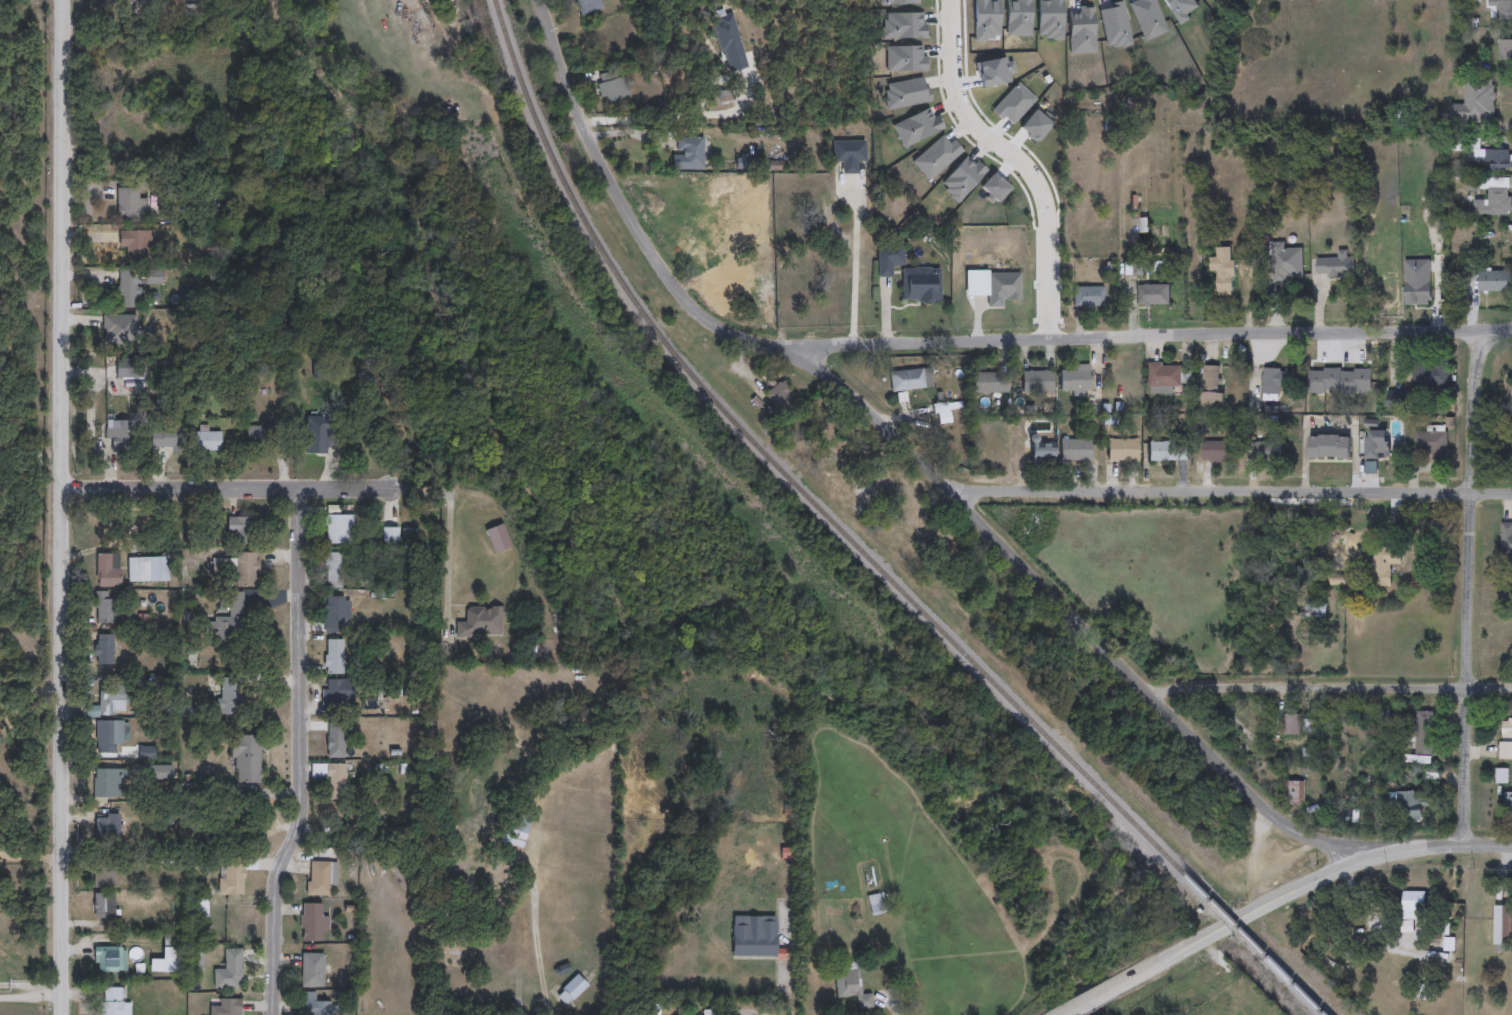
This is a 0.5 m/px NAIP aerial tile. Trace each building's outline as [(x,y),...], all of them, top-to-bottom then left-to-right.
[(576,11),(576,0),(600,0),(600,11),(576,11)] [(1487,8),(1487,0),(1511,0),(1511,20),(1496,20),(1496,8),(1487,8)] [(745,53),(725,60),(715,33),(735,26),(745,53)] [(1498,40),(1511,40),(1511,62),(1498,62),(1498,40)] [(616,76),(626,75),(628,98),(601,101),(598,72),(616,70),(616,76)] [(1492,123),(1451,122),(1452,106),(1464,106),(1464,76),(1493,76),(1492,123)] [(702,170),(674,170),(674,137),(702,137),(702,170)] [(866,162),(856,162),(856,174),(841,174),(841,162),(832,162),(832,141),(866,141),(866,162)] [(1511,150),(1510,170),(1484,170),(1485,150),(1511,150)] [(1509,178),(1510,215),(1473,216),(1473,200),(1486,200),(1486,191),(1466,191),(1465,179),(1509,178)] [(877,277),(877,244),(904,244),(904,265),(891,265),(891,277),(877,277)] [(1271,244),(1284,244),(1284,249),(1302,249),(1302,282),(1271,282),(1271,244)] [(1215,248),(1231,247),(1233,296),(1217,296),(1216,272),(1209,272),(1208,258),(1216,258),(1215,248)] [(1337,259),(1337,251),(1346,251),(1346,257),(1354,257),(1354,276),(1316,276),(1316,259),(1337,259)] [(1126,261),(1142,261),(1142,275),(1126,275),(1126,261)] [(1240,277),(1240,261),(1255,261),(1255,276),(1240,277)] [(940,302),(902,302),(902,268),(940,268),(940,302)] [(1472,292),(1472,272),(1511,272),(1511,292),(1472,292)] [(987,307),(987,273),(1020,273),(1020,300),(1003,300),(1003,307),(987,307)] [(1168,285),(1168,306),(1138,306),(1138,285),(1168,285)] [(1104,307),(1072,307),(1072,286),(1104,286),(1104,307)] [(1412,387),(1412,362),(1448,362),(1448,387),(1412,387)] [(1149,365),(1180,365),(1180,396),(1171,396),(1171,391),(1149,391),(1149,365)] [(1089,394),(1059,394),(1059,370),(1075,370),(1075,366),(1089,366),(1089,394)] [(1218,367),(1218,394),(1223,394),(1222,409),(1201,409),(1201,366),(1218,367)] [(932,388),(890,390),(889,371),(930,368),(932,388)] [(1262,401),(1262,369),(1290,370),(1289,389),(1278,389),(1278,401),(1262,401)] [(1307,370),(1371,370),(1371,394),(1307,394),(1307,370)] [(1053,371),(1053,393),(1023,393),(1023,371),(1053,371)] [(972,373),(1008,373),(1008,393),(972,393),(972,373)] [(766,393),(781,382),(795,401),(780,412),(766,393)] [(304,453),(304,423),(326,423),(326,453),(304,453)] [(1388,431),(1388,460),(1364,460),(1364,431),(1388,431)] [(1414,433),(1446,433),(1446,461),(1414,461),(1414,433)] [(1308,437),(1349,437),(1349,458),(1308,458),(1308,437)] [(1090,461),(1060,461),(1060,439),(1090,439),(1090,461)] [(1107,460),(1107,439),(1138,439),(1138,460),(1107,460)] [(1187,461),(1148,461),(1148,442),(1187,442),(1187,461)] [(1234,442),(1234,463),(1201,463),(1201,442),(1234,442)] [(1279,462),(1253,462),(1253,443),(1279,443),(1279,462)] [(1031,447),(1053,447),(1053,462),(1031,462),(1031,447)] [(325,543),(325,514),(352,514),(352,543),(325,543)] [(383,527),(399,528),(397,544),(382,543),(383,527)] [(1399,549),(1398,565),(1390,565),(1389,578),(1372,578),(1373,548),(1399,549)] [(325,589),(325,553),(342,553),(342,589),(325,589)] [(342,634),(323,634),(323,597),(342,597),(342,634)] [(501,637),(457,637),(457,623),(465,623),(465,607),(501,607),(501,637)] [(342,640),(342,675),(324,675),(324,640),(342,640)] [(322,709),(322,680),(351,680),(351,709),(322,709)] [(1434,758),(1404,758),(1404,729),(1415,729),(1415,712),(1433,712),(1434,758)] [(1388,715),(1388,729),(1378,729),(1378,715),(1388,715)] [(1283,736),(1283,716),(1300,716),(1300,736),(1283,736)] [(1500,720),(1511,720),(1511,760),(1500,760),(1500,720)] [(1314,733),(1303,733),(1303,721),(1314,721),(1314,733)] [(326,758),(326,722),(343,722),(343,758),(326,758)] [(345,764),(345,799),(326,799),(326,779),(311,779),(311,764),(345,764)] [(1281,805),(1281,782),(1303,782),(1303,805),(1281,805)] [(1421,791),(1421,822),(1398,822),(1398,791),(1421,791)] [(1511,797),(1511,820),(1503,820),(1503,795),(1511,795),(1511,797)] [(529,818),(522,848),(504,844),(511,814),(529,818)] [(328,885),(328,895),(307,895),(307,861),(336,861),(336,885),(328,885)] [(867,896),(885,893),(889,911),(871,914),(867,896)] [(1424,911),(1391,911),(1391,894),(1424,894),(1424,911)] [(321,942),(301,942),(301,903),(321,903),(321,942)] [(1511,944),(1494,944),(1494,907),(1511,907),(1511,944)] [(775,921),(775,957),(732,957),(732,925),(749,925),(749,933),(758,933),(758,921),(775,921)] [(323,988),(300,988),(300,954),(323,954),(323,988)] [(856,1010),(855,996),(836,998),(834,971),(858,969),(860,994),(871,993),(872,1008),(856,1010)] [(587,987),(564,1006),(555,994),(578,976),(587,987)] [(329,1002),(329,1014),(303,1014),(303,992),(315,992),(315,1002),(329,1002)]
